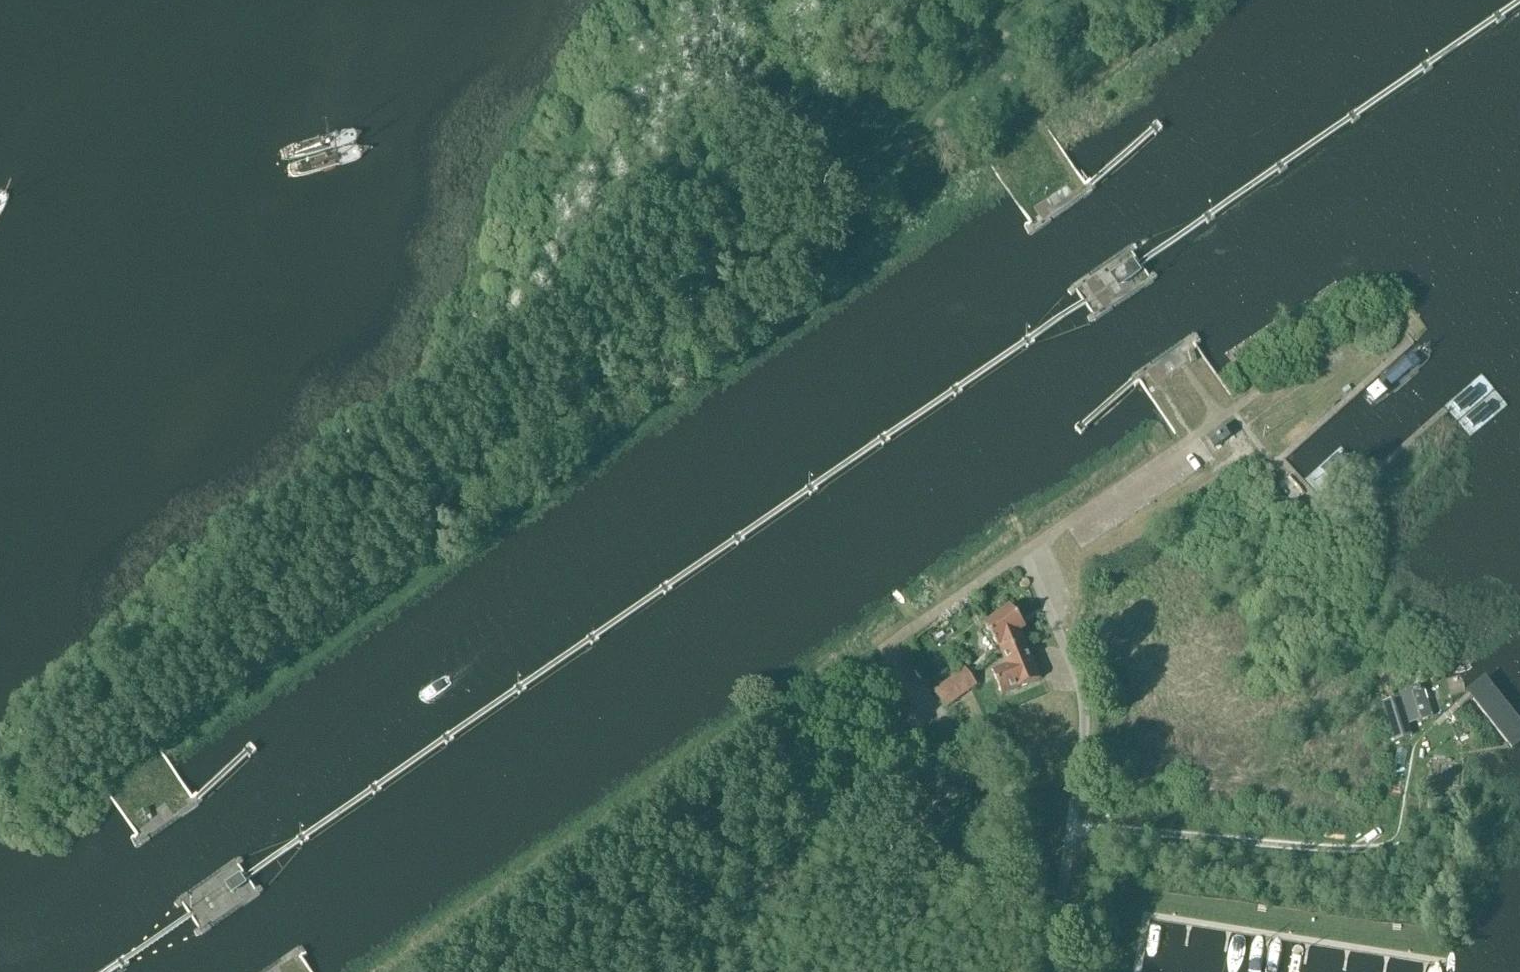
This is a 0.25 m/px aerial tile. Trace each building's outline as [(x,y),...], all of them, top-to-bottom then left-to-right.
[(1506,19),(1500,11),(1492,17),(1498,25),(1506,19)] [(1433,69),(1427,61),(1419,67),(1425,75),(1433,69)] [(1361,118),(1355,110),(1347,116),(1353,124),(1361,118)] [(1158,124),(1157,122),(1149,129),(1156,137),(1164,130),(1162,128),(1158,124)] [(1288,168),(1283,160),(1274,166),(1280,174),(1288,168)] [(1216,218),(1210,210),(1202,216),(1208,224),(1216,218)] [(1142,273),(1132,260),(1110,276),(1119,289),(1142,273)] [(1089,428),(1081,421),(1075,428),(1076,430),(1080,434),(1082,435),(1089,428)] [(1214,449),(1229,439),(1222,430),(1208,440),(1214,449)] [(1039,681),(1019,632),(1025,628),(1011,609),(984,627),(998,647),(999,646),(1008,667),(992,673),(1001,695),(1017,689),(1017,690),(1039,681)] [(946,709),(977,687),(966,671),(935,693),(946,709)] [(1469,693),(1514,753),(1519,749),(1519,717),(1490,677),(1469,693)] [(1412,720),(1427,715),(1423,703),(1427,702),(1424,691),(1421,692),(1419,688),(1400,694),(1401,698),(1405,697),(1412,720)] [(1410,738),(1398,700),(1384,704),(1396,742),(1410,738)] [(252,747),(250,745),(243,752),(250,759),(257,752),(255,751),(252,747)] [(239,873),(217,889),(226,902),(249,886),(239,873)] [(130,963),(124,955),(116,961),(122,969),(130,963)]
